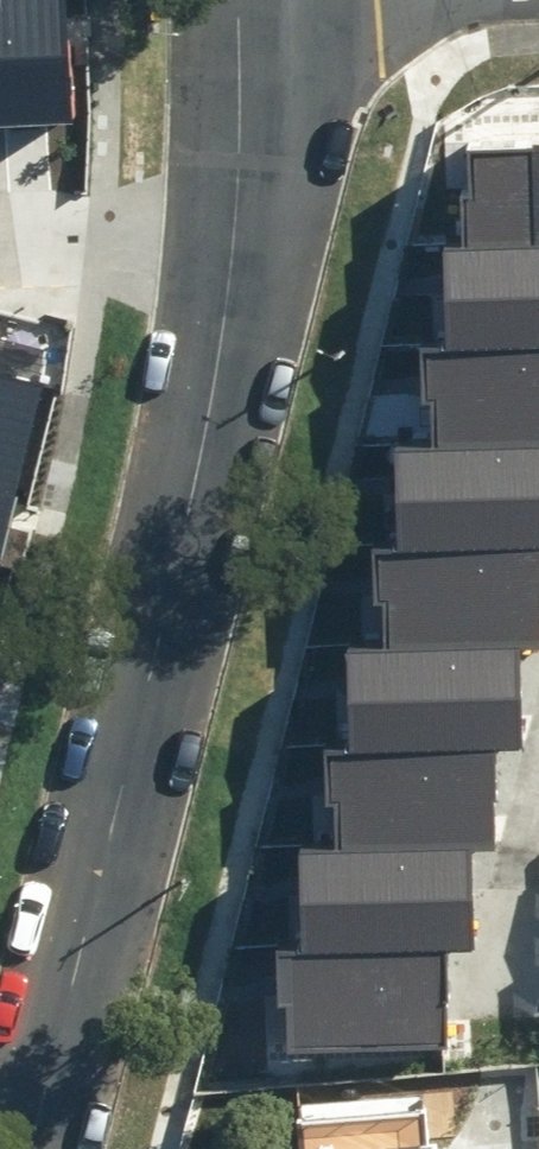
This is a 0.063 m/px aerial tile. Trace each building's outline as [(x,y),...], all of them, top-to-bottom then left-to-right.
[(70,96),(65,0),(0,0),(0,100),(70,96)] [(471,129),(474,226),(538,224),(538,127),(471,129)] [(465,325),(538,322),(538,224),(474,226),(453,227),(454,277),(463,276),(465,325)] [(441,426),(538,423),(538,322),(465,325),(431,326),(432,379),(439,379),(441,426)] [(42,365),(0,355),(0,534),(42,365)] [(415,526),(536,523),(538,523),(538,423),(441,426),(405,427),(406,478),(413,478),(415,526)] [(392,627),(512,623),(538,622),(538,618),(536,523),(415,526),(384,527),(386,577),(390,577),(392,627)] [(366,677),(368,727),(488,724),(515,723),(512,623),(392,627),(360,628),(361,677),(366,677)] [(342,778),(343,827),(462,823),(491,822),(488,724),(368,727),(334,728),(336,778),(342,778)] [(319,877),(321,929),(443,925),(465,925),(462,823),(343,827),(310,828),(312,877),(319,877)] [(296,976),(298,1027),(446,1023),(443,925),(321,929),(289,930),(290,976),(296,976)] [(427,1130),(265,1145),(264,1148),(429,1148),(427,1130)]
